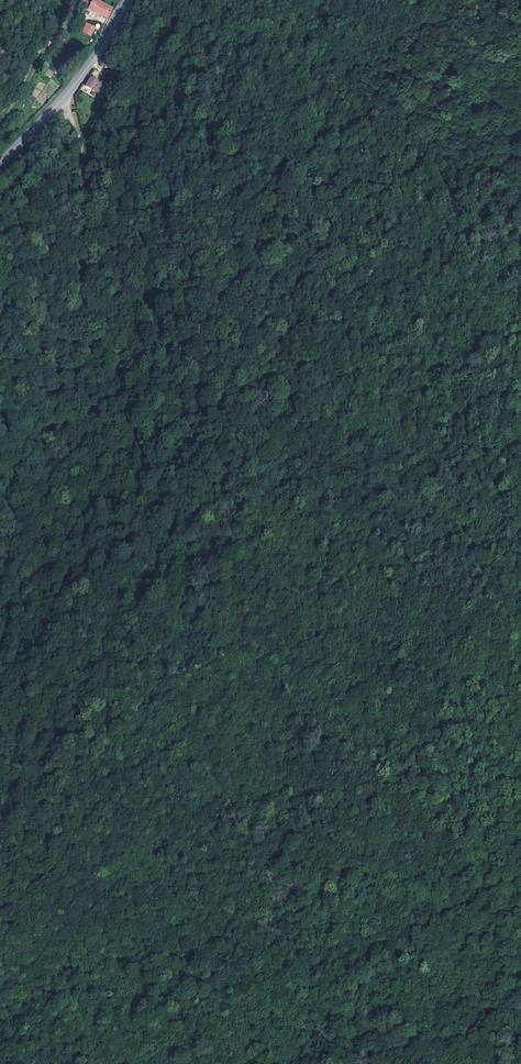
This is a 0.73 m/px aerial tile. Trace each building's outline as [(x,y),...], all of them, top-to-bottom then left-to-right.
[(105,18),(109,8),(94,0),(90,0),(86,8),(105,18)] [(86,24),(83,31),(89,34),(92,28),(86,24)] [(90,78),(84,86),(93,92),(91,94),(96,98),(105,84),(101,82),(100,84),(90,78)]
